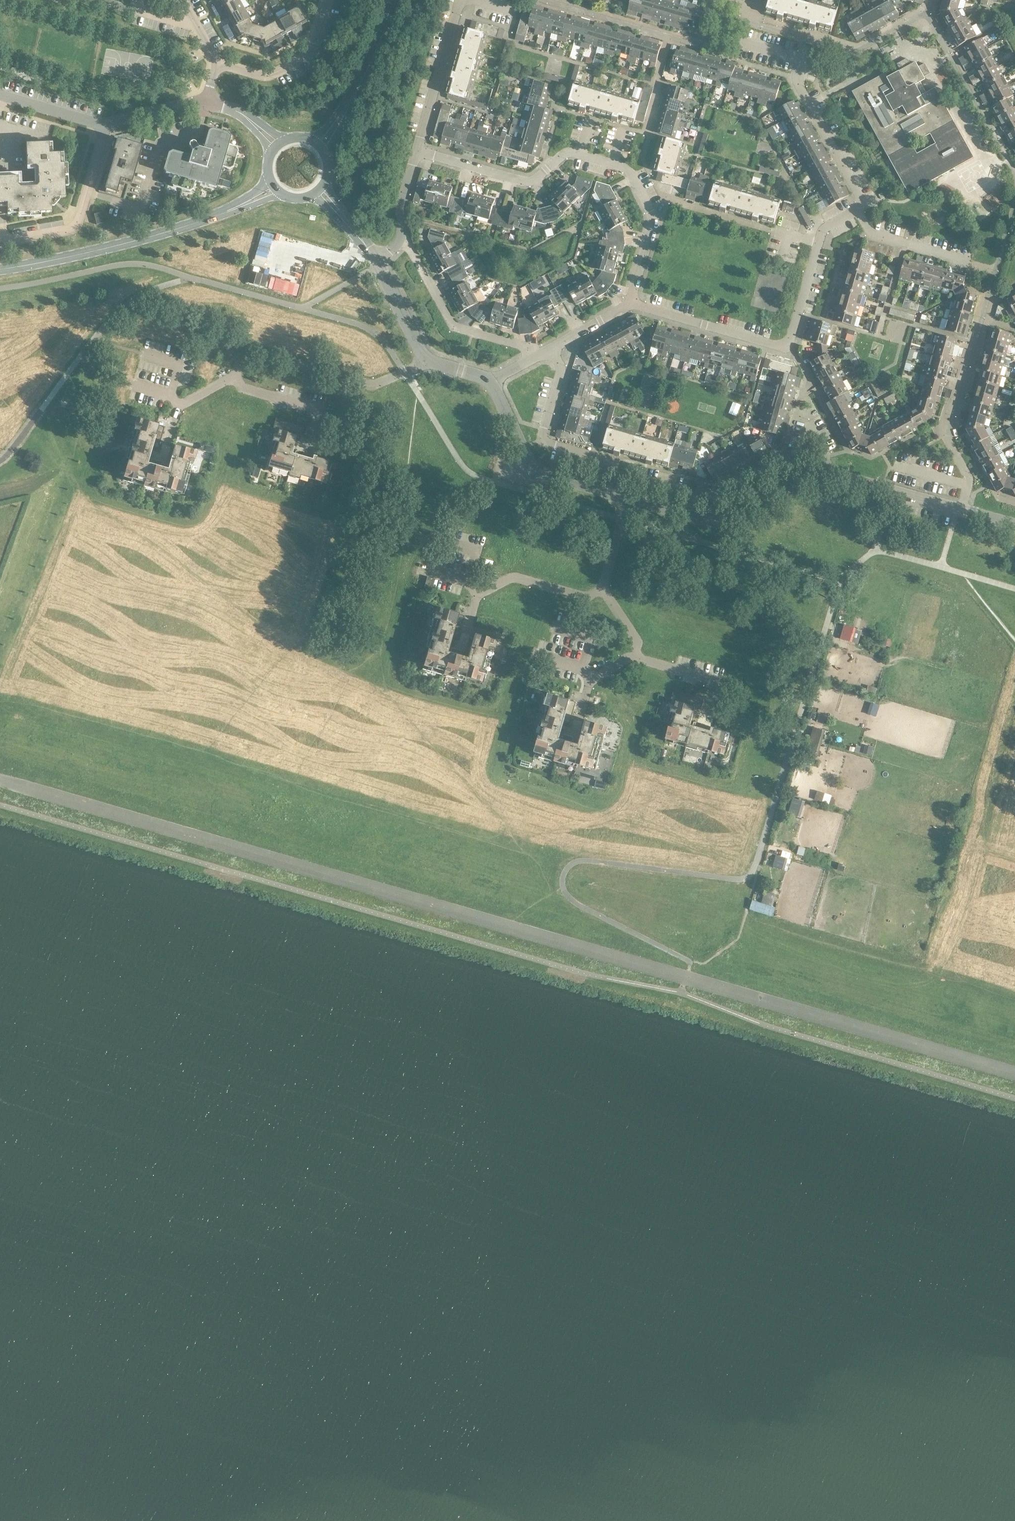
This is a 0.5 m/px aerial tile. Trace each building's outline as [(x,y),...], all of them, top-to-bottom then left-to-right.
[(221,4),(217,6),(216,4),(211,7),(214,12),(236,0),(219,0),(221,4)] [(239,0),(236,0),(214,12),(216,17),(222,15),(221,14),(225,11),(228,17),(243,9),(239,0)] [(630,4),(627,13),(637,16),(638,12),(641,13),(644,0),(631,0),(630,4)] [(641,13),(643,13),(642,18),(651,20),(657,0),(644,0),(641,13)] [(659,0),(657,0),(651,20),(660,23),(661,19),(664,19),(669,0),(664,0),(664,1),(659,0)] [(664,19),(666,20),(665,24),(674,27),(680,6),(673,4),(674,0),(669,0),(664,19)] [(766,13),(778,16),(777,19),(778,19),(783,20),(783,21),(784,17),(779,16),(780,10),(787,12),(787,14),(788,14),(787,19),(799,22),(804,3),(799,1),(800,0),(770,0),(766,13)] [(876,0),(874,0),(872,2),(874,6),(868,10),(878,29),(887,24),(884,20),(887,19),(876,0)] [(887,19),(889,18),(891,22),(900,17),(890,0),(886,0),(883,2),(882,0),(876,0),(887,19)] [(941,11),(958,9),(960,0),(944,0),(941,11)] [(809,4),(804,3),(799,22),(810,25),(810,28),(815,29),(815,30),(816,30),(817,27),(811,25),(813,19),(820,22),(819,23),(820,24),(819,28),(831,32),(838,8),(837,9),(836,12),(832,11),(833,7),(810,1),(809,4)] [(687,8),(680,6),(674,27),(683,29),(684,25),(687,26),(693,4),(689,3),(687,8)] [(697,5),(693,4),(687,26),(689,27),(688,31),(697,34),(703,13),(696,11),(697,5)] [(307,22),(297,5),(287,11),(288,13),(301,37),(307,34),(306,32),(304,29),(301,31),(299,27),(307,22)] [(534,5),(533,10),(529,26),(536,28),(534,33),(539,35),(545,13),(543,12),(544,8),(534,5)] [(525,7),(520,23),(529,26),(533,10),(525,7)] [(249,19),(243,9),(228,17),(232,24),(228,26),(227,24),(222,27),(225,32),(230,29),(234,27),(247,20),(249,19)] [(548,14),(545,13),(539,35),(543,36),(545,31),(552,33),(558,12),(549,9),(548,14)] [(859,9),(855,11),(866,31),(868,29),(870,33),(878,29),(868,10),(862,13),(859,9)] [(963,19),(958,9),(941,11),(949,26),(963,19)] [(866,31),(855,11),(851,13),(854,18),(847,22),(857,41),(866,36),(863,32),(866,31)] [(567,15),(558,12),(552,33),(559,35),(558,40),(562,41),(568,20),(566,19),(567,15)] [(301,37),(288,13),(278,18),(286,34),(293,30),(295,34),(293,35),(296,40),(301,37)] [(571,20),(568,20),(562,41),(566,43),(568,37),(575,39),(581,19),(572,16),(571,20)] [(966,17),(963,19),(949,26),(947,27),(952,37),(971,27),(966,17)] [(286,34),(278,18),(268,24),(269,26),(276,39),(278,43),(281,48),(287,45),(284,40),(282,41),(279,38),(286,34)] [(590,21),(581,19),(575,39),(582,41),(581,47),(585,48),(592,26),(589,26),(590,21)] [(250,25),(247,20),(234,27),(238,34),(236,35),(239,40),(243,38),(242,36),(243,35),(253,38),(257,27),(250,25)] [(472,21),(470,30),(486,35),(488,26),(472,21)] [(529,26),(520,23),(515,40),(524,42),(529,26)] [(594,27),(592,26),(585,48),(590,49),(591,44),(598,46),(605,25),(595,23),(594,27)] [(614,28),(605,25),(598,46),(606,48),(604,53),(609,55),(615,33),(613,32),(614,28)] [(276,39),(269,26),(263,29),(257,27),(253,38),(264,41),(264,43),(262,44),(265,48),(270,45),(269,43),(276,39)] [(505,30),(488,26),(486,35),(488,35),(502,39),(505,30)] [(977,36),(971,27),(952,37),(958,47),(977,36)] [(470,30),(465,28),(462,40),(459,39),(459,40),(460,40),(458,45),(458,46),(461,46),(462,41),(468,42),(466,47),(466,50),(464,49),(464,50),(459,49),(456,61),(475,67),(477,61),(480,63),(487,40),(483,39),(484,35),(488,36),(488,35),(486,35),(470,30)] [(617,34),(615,33),(609,55),(613,56),(615,51),(622,53),(628,32),(619,29),(617,34)] [(637,35),(628,32),(622,53),(629,55),(627,60),(632,61),(638,40),(636,39),(637,35)] [(641,40),(638,40),(632,61),(636,63),(638,57),(645,59),(651,39),(642,36),(641,40)] [(986,46),(982,38),(965,48),(970,57),(989,47),(988,45),(986,46)] [(660,41),(651,39),(645,59),(652,61),(650,67),(655,68),(661,46),(659,45),(660,41)] [(677,68),(684,70),(690,50),(681,47),(679,52),(677,51),(670,72),(675,74),(677,68)] [(990,48),(989,47),(970,57),(976,67),(992,58),(988,50),(990,48)] [(699,52),(690,50),(684,70),(691,73),(689,78),(694,79),(700,57),(697,57),(699,52)] [(703,58),(700,57),(694,79),(705,83),(713,57),(704,54),(703,58)] [(722,59),(713,57),(705,83),(717,86),(723,64),(721,63),(722,59)] [(997,66),(992,58),(976,67),(981,76),(1000,66),(999,64),(997,66)] [(916,62),(911,65),(907,59),(897,64),(901,71),(898,72),(887,78),(885,74),(852,92),(856,99),(888,157),(889,157),(889,158),(909,194),(974,158),(954,122),(954,121),(936,88),(921,96),(919,92),(924,89),(920,82),(925,79),(924,77),(930,74),(925,64),(919,67),(916,62)] [(475,67),(456,61),(453,72),(450,72),(449,77),(448,78),(452,79),(453,73),(458,75),(456,82),(455,81),(454,83),(450,81),(447,93),(448,94),(453,95),(459,97),(464,98),(469,99),(470,100),(470,99),(466,98),(468,94),(471,95),(477,73),(474,72),(475,67)] [(726,65),(723,64),(717,86),(721,87),(723,82),(730,84),(731,79),(735,68),(736,63),(727,61),(726,65)] [(1001,68),(1000,66),(981,76),(977,78),(979,82),(983,80),(986,86),(1003,77),(999,69),(1001,68)] [(730,84),(728,88),(736,90),(734,96),(739,97),(745,75),(743,75),(744,70),(735,68),(731,79),(730,84)] [(748,76),(745,75),(739,97),(743,98),(745,93),(752,95),(758,74),(749,72),(748,76)] [(767,77),(758,74),(752,95),(759,97),(757,103),(762,104),(768,82),(766,81),(767,77)] [(1007,84),(1003,77),(986,86),(991,95),(1010,85),(1009,83),(1007,84)] [(771,83),(768,82),(762,104),(766,105),(768,100),(775,102),(781,81),(772,78),(771,83)] [(553,86),(532,80),(530,87),(525,86),(523,90),(545,96),(546,94),(550,95),(553,86)] [(603,90),(576,83),(575,86),(574,86),(573,91),(569,105),(580,108),(579,111),(580,111),(585,113),(586,113),(587,110),(581,108),(583,103),(590,105),(589,106),(590,107),(589,111),(601,115),(607,96),(602,94),(603,90)] [(688,91),(667,85),(665,94),(669,95),(668,98),(690,104),(691,100),(686,98),(688,91)] [(1011,86),(1010,85),(991,95),(996,104),(996,105),(1008,98),(1013,96),(1009,87),(1011,86)] [(644,87),(640,101),(639,103),(649,106),(653,90),(644,87)] [(545,96),(523,90),(522,94),(527,96),(525,104),(532,106),(546,110),(546,109),(549,100),(544,99),(545,96)] [(612,97),(607,96),(601,115),(613,118),(612,120),(612,121),(613,120),(618,122),(617,122),(618,122),(619,119),(614,118),(615,112),(622,114),(622,116),(623,116),(622,120),(634,124),(635,120),(635,119),(639,103),(640,101),(638,105),(634,103),(635,100),(613,93),(612,97)] [(690,104),(668,98),(668,101),(663,99),(661,108),(681,114),(683,107),(689,109),(690,104)] [(996,105),(996,104),(991,107),(996,117),(1013,108),(1008,98),(996,105)] [(781,114),(784,121),(803,110),(799,104),(796,106),(793,101),(773,112),(776,117),(781,114)] [(649,106),(639,103),(635,119),(635,120),(644,122),(649,106)] [(442,139),(447,123),(448,123),(449,118),(452,107),(443,104),(438,120),(434,136),(442,139)] [(546,110),(532,106),(530,112),(525,111),(523,115),(545,121),(546,119),(550,120),(553,111),(546,109),(546,110)] [(681,114),(661,108),(658,117),(662,119),(662,121),(683,127),(685,123),(679,121),(681,114)] [(1013,108),(996,117),(1002,127),(1014,119),(1014,112),(1013,108)] [(808,118),(803,110),(784,121),(788,127),(783,130),(785,134),(805,123),(804,121),(808,118)] [(545,121),(523,115),(522,120),(528,121),(526,128),(546,134),(549,125),(545,124),(545,121)] [(460,121),(449,118),(448,123),(447,123),(442,139),(441,143),(450,146),(452,142),(454,143),(460,121)] [(1002,127),(1007,136),(1014,131),(1014,119),(1002,127)] [(465,122),(460,121),(454,143),(457,143),(455,147),(464,150),(470,130),(463,128),(465,122)] [(683,127),(662,121),(661,124),(657,123),(654,132),(675,138),(677,130),(682,132),(683,127)] [(806,125),(805,123),(785,134),(787,138),(792,135),(796,141),(815,131),(810,123),(806,125)] [(478,132),(470,130),(464,150),(474,153),(475,149),(477,149),(484,128),(479,126),(478,132)] [(488,129),(484,128),(477,149),(480,150),(479,154),(487,157),(493,136),(486,134),(488,129)] [(546,134),(526,128),(524,135),(518,134),(517,138),(539,144),(539,142),(544,143),(546,134)] [(168,153),(163,169),(164,170),(166,173),(173,176),(171,183),(172,183),(173,186),(173,187),(190,191),(193,189),(195,182),(216,188),(222,167),(230,169),(230,168),(233,167),(234,167),(236,159),(238,151),(238,150),(236,147),(229,145),(231,137),(230,137),(228,134),(229,134),(221,131),(212,129),(209,131),(208,131),(206,139),(207,142),(201,145),(200,148),(198,148),(196,144),(196,143),(195,143),(195,142),(194,142),(194,141),(193,141),(192,141),(191,141),(191,142),(190,142),(189,143),(189,144),(189,145),(189,146),(189,147),(192,151),(191,153),(188,152),(182,156),(181,153),(172,151),(172,152),(169,153),(168,153)] [(819,139),(815,131),(796,141),(799,148),(795,151),(797,155),(816,144),(815,141),(819,139)] [(1007,136),(1012,145),(1014,144),(1014,131),(1007,136)] [(501,138),(493,136),(487,157),(496,159),(498,155),(501,156),(503,146),(507,134),(502,133),(501,138)] [(687,144),(664,137),(660,149),(658,148),(658,149),(657,154),(656,154),(659,155),(661,150),(666,151),(664,159),(663,158),(662,159),(658,158),(654,170),(659,172),(675,176),(677,177),(678,176),(674,175),(675,171),(679,172),(685,149),(682,148),(683,144),(686,145),(687,144),(687,145),(687,144)] [(539,144),(517,138),(516,143),(521,144),(519,151),(535,156),(539,157),(542,148),(538,147),(539,144)] [(105,188),(117,191),(121,178),(132,181),(142,147),(119,140),(105,188)] [(27,166),(27,170),(33,170),(35,171),(35,183),(22,184),(21,173),(0,174),(0,203),(3,203),(8,207),(8,214),(51,212),(51,205),(58,197),(65,197),(63,153),(54,154),(49,149),(48,143),(26,144),(27,166)] [(818,146),(816,144),(797,155),(798,158),(799,159),(804,156),(807,163),(826,152),(822,144),(818,146)] [(519,151),(503,146),(501,156),(503,157),(507,158),(516,160),(532,165),(535,156),(519,151)] [(831,161),(826,152),(807,163),(811,169),(806,172),(808,176),(828,165),(827,163),(831,161)] [(830,167),(828,165),(808,176),(811,180),(816,177),(819,184),(838,173),(834,165),(830,167)] [(675,176),(659,172),(656,181),(672,185),(675,176)] [(842,181),(838,173),(819,184),(823,190),(818,193),(820,197),(840,186),(839,184),(842,181)] [(692,177),(691,180),(688,190),(686,198),(695,201),(696,197),(699,197),(705,176),(701,174),(699,179),(692,177)] [(593,181),(578,176),(576,183),(572,187),(566,181),(558,189),(572,204),(580,196),(581,197),(591,188),(593,181)] [(677,177),(675,176),(672,185),(688,190),(691,180),(677,177)] [(710,177),(705,176),(699,197),(701,198),(700,203),(710,205),(716,182),(716,181),(715,184),(708,182),(710,177)] [(427,189),(418,186),(413,201),(420,203),(421,200),(436,204),(441,184),(430,181),(427,189)] [(610,186),(597,182),(594,191),(603,207),(598,210),(604,220),(622,210),(616,200),(618,199),(610,186)] [(717,182),(716,182),(710,205),(721,208),(720,211),(721,211),(726,212),(726,213),(727,210),(722,208),(723,203),(730,205),(730,206),(731,207),(730,211),(742,215),(747,195),(742,194),(743,190),(721,184),(720,187),(716,186),(717,182)] [(453,188),(441,184),(436,204),(450,208),(449,212),(456,214),(460,198),(451,196),(453,188)] [(841,188),(840,186),(820,197),(822,201),(827,198),(831,205),(850,195),(845,186),(841,188)] [(572,204),(558,189),(549,197),(555,203),(553,205),(547,207),(551,223),(557,221),(565,213),(564,212),(572,204)] [(470,201),(460,198),(456,214),(462,216),(463,212),(478,216),(484,196),(472,193),(470,201)] [(752,197),(747,195),(742,215),(753,218),(752,220),(753,221),(753,220),(758,222),(759,220),(759,219),(754,218),(755,212),(762,214),(762,216),(763,216),(762,220),(774,224),(781,201),(780,201),(779,204),(774,203),(775,200),(753,193),(752,197)] [(495,200),(484,196),(478,216),(493,220),(492,224),(498,226),(502,210),(493,208),(495,200)] [(795,205),(785,202),(783,209),(793,212),(795,205)] [(512,213),(502,210),(498,226),(513,230),(514,226),(520,228),(526,209),(514,205),(512,213)] [(551,223),(547,207),(540,209),(538,208),(537,212),(526,209),(520,228),(532,232),(535,221),(544,224),(551,223)] [(627,221),(622,210),(604,220),(611,233),(608,233),(609,240),(625,238),(624,232),(620,225),(627,221)] [(104,223),(101,212),(94,214),(97,225),(104,223)] [(417,224),(415,231),(422,233),(424,226),(417,224)] [(428,253),(434,264),(451,254),(444,240),(446,234),(430,229),(428,237),(435,249),(428,253)] [(625,244),(625,238),(609,240),(601,240),(596,257),(616,262),(619,251),(623,252),(625,244)] [(866,239),(864,248),(863,250),(869,252),(872,241),(866,239)] [(878,243),(872,241),(869,252),(874,253),(878,243)] [(883,244),(878,243),(874,253),(875,254),(880,255),(883,244)] [(889,246),(883,244),(880,255),(886,257),(889,246)] [(895,248),(889,246),(886,257),(892,258),(895,248)] [(863,250),(857,248),(854,259),(872,264),(875,254),(874,253),(869,252),(863,250)] [(901,249),(895,248),(892,258),(898,260),(901,249)] [(459,267),(451,254),(434,264),(439,274),(447,270),(451,279),(465,271),(462,266),(459,267)] [(616,262),(596,257),(593,268),(602,271),(602,273),(598,278),(610,288),(614,283),(617,274),(613,273),(616,262)] [(916,262),(905,258),(899,279),(910,282),(916,262)] [(872,264),(854,259),(851,269),(869,274),(872,264)] [(926,264),(916,262),(910,282),(920,285),(926,264)] [(937,268),(926,264),(920,285),(931,288),(937,268)] [(947,270),(937,268),(931,288),(941,291),(942,288),(947,272),(947,273),(947,270)] [(869,274),(851,269),(848,280),(866,285),(869,274)] [(465,271),(451,279),(455,285),(465,279),(469,277),(465,271)] [(942,288),(952,291),(951,294),(953,294),(964,288),(964,287),(963,286),(966,278),(947,273),(947,272),(942,288)] [(587,275),(577,281),(587,299),(597,293),(599,297),(606,293),(610,288),(598,278),(594,283),(592,284),(587,275)] [(848,280),(845,290),(863,296),(866,285),(848,280)] [(587,299),(577,281),(572,284),(571,282),(568,281),(556,288),(564,302),(572,297),(576,305),(587,299)] [(455,302),(473,293),(467,282),(449,292),(455,302)] [(564,302),(556,288),(550,291),(552,295),(538,302),(548,320),(559,314),(555,307),(564,302)] [(843,289),(840,300),(860,306),(863,296),(845,290),(843,289)] [(967,292),(966,292),(955,298),(954,300),(958,301),(955,310),(955,311),(970,315),(975,296),(967,293),(967,292)] [(480,305),(473,293),(455,302),(461,313),(468,309),(472,316),(477,320),(487,307),(481,303),(480,305)] [(1003,303),(1007,310),(1012,308),(1014,314),(1014,296),(1003,303)] [(860,306),(840,300),(837,310),(857,316),(860,306)] [(508,306),(496,302),(491,322),(502,325),(508,306)] [(548,320),(538,302),(524,310),(525,318),(526,334),(533,333),(540,329),(538,326),(548,320)] [(519,309),(508,306),(502,325),(513,328),(519,309)] [(487,307),(477,320),(481,324),(491,311),(487,307)] [(857,316),(837,310),(833,321),(854,327),(857,316)] [(952,310),(948,320),(969,326),(972,316),(970,315),(955,311),(955,310),(952,310)] [(645,333),(635,314),(626,319),(628,323),(626,324),(637,344),(641,342),(638,337),(645,333)] [(525,318),(518,319),(520,335),(526,334),(525,318)] [(820,321),(814,320),(811,330),(829,335),(833,325),(820,321)] [(969,326),(948,320),(945,331),(966,337),(969,326)] [(622,322),(613,326),(624,345),(630,342),(633,346),(637,344),(626,324),(624,326),(622,322)] [(658,354),(662,355),(669,333),(666,332),(667,328),(658,325),(652,346),(659,348),(658,354)] [(624,345),(613,326),(605,331),(607,335),(605,336),(616,356),(620,353),(617,349),(624,345)] [(1012,334),(991,328),(988,339),(1009,345),(1012,334)] [(671,334),(669,333),(662,355),(667,356),(668,351),(675,353),(681,332),(672,329),(671,334)] [(829,335),(811,330),(808,341),(818,343),(819,351),(827,350),(826,346),(829,335)] [(690,335),(681,332),(675,353),(683,355),(681,360),(685,361),(692,340),(689,339),(690,335)] [(601,333),(592,338),(603,357),(609,353),(612,358),(616,356),(605,336),(603,337),(601,333)] [(954,339),(939,335),(936,344),(934,343),(933,345),(965,354),(966,350),(955,347),(957,340),(954,339)] [(694,340),(692,340),(685,361),(690,363),(691,357),(699,360),(705,339),(696,336),(694,340)] [(603,357),(592,338),(584,342),(586,346),(584,348),(594,367),(599,365),(596,360),(603,357)] [(714,341),(705,339),(699,360),(706,362),(704,367),(709,368),(715,346),(713,346),(714,341)] [(1009,345),(988,339),(985,349),(987,350),(1006,355),(1009,345)] [(718,347),(715,346),(709,368),(713,369),(715,364),(722,366),(728,345),(719,343),(718,347)] [(737,348),(728,345),(722,366),(729,368),(727,373),(732,375),(738,353),(736,352),(737,348)] [(965,354),(933,345),(933,346),(935,347),(933,356),(951,361),(953,355),(963,358),(965,354)] [(741,354),(738,353),(732,375),(736,376),(738,371),(745,373),(751,352),(742,350),(741,354)] [(827,354),(827,350),(819,351),(819,358),(811,363),(816,372),(833,363),(827,354)] [(987,350),(984,360),(1003,366),(1006,355),(987,350)] [(760,355),(751,352),(745,373),(752,375),(750,380),(755,382),(761,360),(758,359),(760,355)] [(951,361),(933,356),(930,364),(928,364),(927,365),(948,372),(951,361)] [(782,363),(766,359),(763,368),(780,373),(780,372),(782,363)] [(1003,366),(984,360),(981,370),(1000,376),(1000,375),(1003,366)] [(798,368),(782,363),(780,372),(796,377),(798,368)] [(838,372),(833,363),(816,372),(821,382),(838,372)] [(948,372),(927,365),(927,367),(929,368),(927,376),(945,382),(948,372)] [(1000,376),(981,370),(978,381),(999,387),(1002,376),(1000,375),(1000,376)] [(575,373),(572,382),(593,388),(595,381),(600,382),(601,377),(580,371),(579,374),(575,373)] [(796,377),(780,372),(780,373),(778,380),(772,378),(771,382),(793,389),(793,386),(798,387),(800,378),(796,377)] [(843,382),(838,372),(821,382),(826,391),(843,382)] [(947,389),(943,388),(945,382),(927,376),(924,385),(922,384),(921,386),(942,392),(946,393),(947,389)] [(718,380),(716,385),(728,388),(729,384),(718,380)] [(999,387),(978,381),(975,391),(996,397),(999,387)] [(593,388),(572,382),(569,391),(574,392),(573,394),(595,401),(596,396),(591,395),(593,388)] [(793,389),(771,382),(770,387),(775,388),(773,396),(794,401),(796,392),(792,391),(793,389)] [(848,392),(843,382),(826,391),(832,400),(844,394),(848,392)] [(942,392),(921,386),(921,388),(923,389),(921,397),(936,401),(936,402),(939,403),(942,392)] [(996,397),(975,391),(972,402),(993,407),(996,397)] [(595,401),(573,394),(572,397),(568,396),(565,405),(586,411),(588,404),(593,405),(595,401)] [(844,394),(832,400),(827,403),(832,413),(849,403),(844,394)] [(794,401),(773,396),(771,403),(766,401),(764,406),(786,412),(787,409),(791,410),(794,401)] [(936,401),(921,397),(918,408),(931,418),(936,402),(936,401)] [(993,407),(972,402),(969,412),(972,413),(972,412),(987,417),(990,418),(993,407)] [(854,413),(849,403),(832,413),(838,422),(854,413)] [(586,411),(565,405),(563,414),(567,415),(566,418),(588,424),(589,420),(584,418),(586,411)] [(786,412),(764,406),(763,410),(768,412),(766,419),(787,425),(790,416),(785,414),(786,412)] [(931,418),(918,408),(908,413),(916,427),(916,426),(931,418)] [(972,412),(972,413),(967,429),(984,427),(987,417),(972,412)] [(860,423),(854,413),(838,422),(843,432),(857,424),(860,423)] [(916,427),(908,413),(899,418),(908,435),(918,429),(916,426),(916,427)] [(126,439),(131,441),(128,451),(131,452),(123,480),(165,492),(166,490),(184,495),(196,452),(175,446),(168,470),(161,468),(162,464),(152,461),(151,465),(148,464),(153,447),(159,449),(165,427),(132,417),(126,439)] [(276,431),(297,437),(303,438),(306,427),(276,418),(273,430),(276,431)] [(588,424),(566,418),(566,420),(561,419),(559,428),(577,433),(579,434),(581,427),(587,428),(588,424)] [(908,435),(899,418),(889,423),(899,440),(908,435)] [(787,425),(766,419),(764,426),(759,424),(758,429),(780,435),(780,432),(785,434),(787,425)] [(899,440),(889,423),(880,429),(881,432),(882,432),(889,445),(899,440)] [(857,424),(843,432),(853,449),(860,445),(860,446),(861,446),(862,445),(864,446),(866,447),(866,448),(867,448),(867,447),(871,455),(889,445),(882,432),(881,432),(872,437),(871,434),(869,435),(867,434),(865,433),(865,432),(862,433),(857,424)] [(607,436),(605,441),(604,446),(603,448),(615,452),(614,455),(615,455),(615,454),(620,456),(621,453),(616,452),(617,446),(625,448),(624,450),(625,450),(624,454),(636,458),(643,435),(610,426),(608,431),(607,436)] [(989,437),(984,427),(967,429),(975,444),(989,437)] [(577,433),(559,428),(556,437),(574,442),(577,433)] [(297,437),(276,431),(270,451),(272,452),(267,470),(310,482),(311,479),(329,484),(335,463),(316,457),(316,456),(313,456),(312,459),(302,456),(303,454),(302,452),(296,451),(295,455),(292,454),(294,447),(297,437)] [(579,434),(577,433),(574,442),(593,448),(595,439),(579,434)] [(674,444),(643,435),(636,458),(647,461),(647,464),(652,465),(652,466),(653,466),(654,463),(648,461),(650,455),(657,458),(657,459),(658,459),(656,464),(669,467),(669,465),(675,444),(674,444)] [(777,435),(774,445),(781,447),(783,437),(777,435)] [(751,436),(746,438),(757,458),(760,457),(762,461),(770,456),(760,437),(753,441),(751,436)] [(994,446),(989,437),(975,444),(972,446),(977,455),(994,446)] [(757,458),(746,438),(742,440),(745,445),(739,449),(749,468),(757,463),(755,459),(757,458)] [(675,444),(669,465),(678,468),(679,463),(682,464),(688,443),(684,441),(682,447),(675,445),(676,444),(675,444)] [(693,444),(688,443),(682,464),(684,465),(683,469),(693,472),(699,451),(698,450),(698,451),(691,449),(693,444)] [(1004,453),(998,444),(994,446),(977,455),(983,465),(1004,453)] [(730,447),(726,450),(737,470),(739,468),(741,472),(749,468),(739,449),(733,452),(730,447)] [(737,470),(726,450),(722,452),(724,457),(718,460),(728,479),(736,475),(734,471),(737,470)] [(1009,463),(1004,453),(983,465),(988,474),(1001,467),(1002,467),(1009,463)] [(718,481),(720,484),(728,479),(718,460),(712,464),(709,459),(704,462),(716,482),(718,481)] [(988,474),(998,492),(1005,488),(1006,489),(1007,488),(1009,489),(1011,489),(1011,490),(1012,490),(1013,490),(1014,495),(1014,477),(1012,477),(1011,476),(1010,475),(1007,476),(1002,467),(1001,467),(988,474)] [(434,579),(428,577),(424,588),(431,590),(432,588),(434,579)] [(425,628),(430,629),(449,635),(452,636),(458,637),(464,615),(431,606),(425,628)] [(854,628),(844,625),(840,639),(850,641),(854,628)] [(449,635),(430,629),(427,640),(430,641),(422,669),(465,681),(465,678),(483,683),(495,641),(474,634),(467,658),(460,656),(461,652),(451,649),(450,653),(447,652),(452,636),(449,635)] [(884,639),(882,645),(890,647),(891,641),(884,639)] [(498,666),(495,674),(501,676),(504,667),(498,666)] [(674,702),(695,708),(701,710),(705,698),(674,689),(671,701),(674,702)] [(537,714),(543,716),(539,728),(542,729),(535,755),(577,768),(578,765),(596,770),(608,727),(587,721),(583,732),(580,745),(572,743),(574,739),(563,736),(562,740),(559,739),(564,722),(570,724),(577,702),(543,692),(537,714)] [(695,708),(674,702),(668,723),(671,724),(666,741),(708,753),(709,750),(727,756),(730,744),(727,743),(730,733),(714,728),(712,727),(710,733),(698,730),(699,728),(700,728),(700,725),(699,724),(694,722),(693,726),(691,725),(695,708)] [(814,728),(810,740),(820,743),(823,731),(814,728)] [(820,743),(810,740),(806,752),(816,756),(820,743)] [(865,746),(863,753),(871,755),(873,748),(865,746)] [(819,802),(829,805),(832,797),(822,794),(819,802)] [(798,817),(803,802),(793,799),(788,814),(798,817)] [(777,856),(774,867),(783,870),(786,859),(777,856)] [(774,896),(765,893),(762,903),(772,906),(774,896)]
